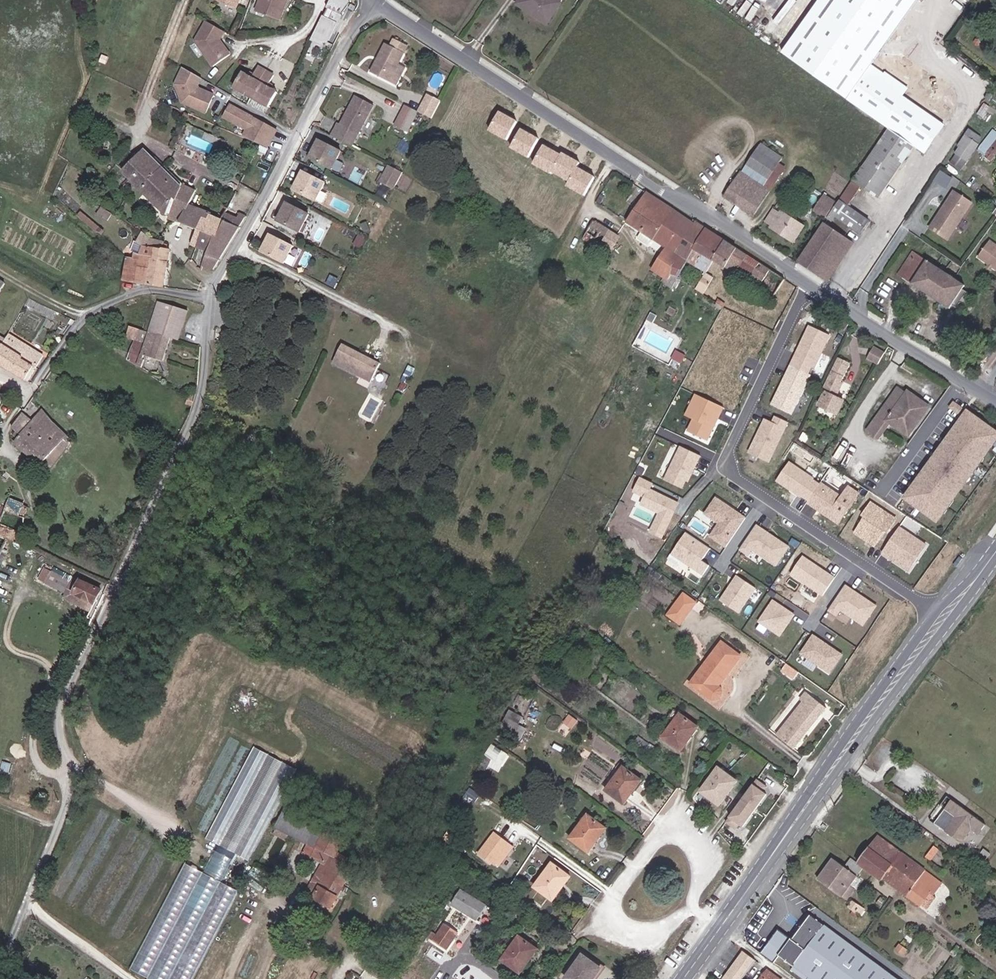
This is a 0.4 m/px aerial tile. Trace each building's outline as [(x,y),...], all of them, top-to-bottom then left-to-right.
[(217,1),(237,9),(240,0),(217,0),(217,1)] [(255,14),(279,23),(287,1),(284,0),(261,0),(255,14)] [(327,6),(334,10),(330,19),(323,15),(312,37),(324,43),(335,21),(336,21),(340,12),(342,13),(349,2),(350,0),(330,0),(327,6)] [(520,6),(546,24),(561,2),(557,0),(524,0),(520,6)] [(782,52),(806,70),(887,127),(888,128),(827,218),(833,221),(836,217),(860,233),(869,220),(848,205),(860,186),(879,198),(907,156),(911,150),(917,154),(916,155),(921,158),(944,125),(903,96),(909,87),(886,72),(885,73),(871,64),(918,0),(819,0),(782,52)] [(224,33),(206,23),(196,44),(212,66),(229,55),(220,41),(224,33)] [(406,45),(392,37),(388,45),(384,43),(370,71),(387,81),(406,45)] [(204,84),(207,77),(186,66),(175,87),(185,92),(181,99),(210,114),(221,94),(204,84)] [(267,86),(273,75),(257,66),(251,77),(241,72),(233,87),(268,107),(277,92),(267,86)] [(426,93),(417,111),(420,113),(430,117),(439,100),(426,93)] [(987,93),(984,97),(989,101),(993,96),(987,93)] [(335,122),(329,135),(349,145),(370,105),(353,96),(339,124),(335,122)] [(234,101),(225,116),(249,129),(246,134),(272,148),(283,128),(234,101)] [(417,111),(404,104),(397,117),(400,119),(396,127),(409,133),(420,113),(417,111)] [(501,109),(493,130),(518,140),(526,119),(501,109)] [(527,126),(516,146),(537,158),(549,139),(527,126)] [(993,129),(977,150),(991,161),(995,154),(995,131),(993,129)] [(977,140),(975,130),(968,131),(970,142),(977,140)] [(330,168),(339,150),(316,139),(307,157),(330,168)] [(549,143),(539,164),(577,181),(574,186),(595,196),(604,175),(587,168),(590,161),(549,143)] [(739,171),(723,196),(753,215),(785,168),(778,164),(782,158),(760,143),(741,172),(739,171)] [(971,154),(960,146),(956,154),(966,161),(971,154)] [(168,213),(174,206),(140,173),(154,159),(145,149),(122,172),(165,215),(168,213)] [(913,159),(916,155),(917,154),(911,150),(907,156),(913,159)] [(174,206),(183,185),(156,156),(154,159),(140,173),(174,206)] [(395,185),(401,172),(388,165),(380,180),(387,184),(388,182),(395,185)] [(944,169),(935,184),(938,186),(937,189),(948,195),(958,177),(944,169)] [(314,200),(323,182),(300,171),(291,189),(314,200)] [(177,222),(180,224),(189,205),(196,190),(183,185),(174,206),(183,210),(177,222)] [(817,203),(829,211),(840,195),(828,187),(817,203)] [(120,197),(122,191),(117,188),(114,194),(120,197)] [(683,239),(693,224),(647,191),(636,208),(683,239)] [(948,239),(972,203),(953,191),(944,206),(946,207),(944,210),(942,209),(930,227),(948,239)] [(299,232),(308,214),(285,203),(276,221),(299,232)] [(191,246),(195,248),(201,232),(218,238),(224,221),(222,220),(209,215),(210,212),(189,205),(180,224),(197,230),(191,246)] [(168,219),(177,222),(183,210),(174,206),(168,213),(170,215),(168,219)] [(636,208),(626,222),(641,232),(651,239),(665,248),(650,270),(667,282),(671,276),(673,253),(683,239),(636,208)] [(804,226),(780,211),(779,212),(773,209),(765,220),(771,225),(770,227),(794,243),(804,226)] [(200,271),(210,274),(221,260),(242,223),(236,220),(234,225),(224,221),(218,238),(201,232),(195,248),(207,252),(200,271)] [(618,238),(594,221),(582,239),(607,256),(618,238)] [(725,241),(695,222),(693,224),(683,239),(673,253),(671,276),(678,277),(685,264),(705,276),(713,261),(725,241)] [(820,276),(846,238),(824,223),(797,261),(820,276)] [(651,239),(641,232),(637,238),(647,245),(651,239)] [(122,281),(163,288),(170,250),(168,249),(168,246),(164,245),(165,243),(150,240),(142,233),(137,242),(143,247),(141,255),(135,254),(134,259),(126,258),(122,281)] [(292,247),(269,235),(260,253),(283,265),(292,247)] [(853,243),(846,238),(820,276),(829,282),(853,243)] [(713,261),(736,275),(748,256),(725,241),(713,261)] [(989,241),(978,257),(995,270),(995,246),(989,241)] [(965,285),(913,251),(898,275),(950,309),(952,305),(957,308),(961,302),(969,307),(972,303),(963,298),(967,292),(963,289),(965,285)] [(736,275),(747,282),(758,263),(748,256),(736,275)] [(773,299),(785,280),(758,263),(747,282),(773,299)] [(705,290),(710,283),(703,278),(698,286),(705,290)] [(559,281),(552,294),(559,298),(566,285),(559,281)] [(695,291),(702,295),(705,290),(698,286),(695,291)] [(53,319),(57,312),(30,299),(26,306),(53,319)] [(721,306),(722,307),(723,308),(726,304),(718,299),(715,303),(721,306)] [(127,360),(141,370),(144,360),(143,360),(144,355),(163,362),(171,338),(179,341),(188,311),(157,302),(148,333),(144,332),(129,326),(126,337),(134,340),(127,360)] [(129,326),(144,332),(147,320),(145,319),(147,312),(148,313),(151,304),(146,302),(145,309),(142,321),(131,318),(129,326)] [(145,309),(135,306),(133,316),(132,316),(131,318),(142,321),(145,309)] [(676,310),(671,307),(668,314),(672,317),(676,310)] [(832,327),(813,318),(795,356),(815,365),(832,327)] [(64,336),(76,321),(71,319),(68,324),(69,325),(63,335),(64,336)] [(0,348),(0,365),(28,383),(43,355),(9,334),(3,344),(1,347),(0,348)] [(720,344),(713,340),(701,364),(708,367),(720,344)] [(380,364),(369,358),(367,362),(361,358),(362,355),(343,345),(334,363),(371,382),(380,364)] [(880,365),(886,354),(875,348),(869,359),(880,365)] [(815,365),(795,356),(770,404),(793,415),(815,365)] [(849,363),(839,358),(823,391),(825,392),(819,406),(837,415),(844,401),(836,397),(842,384),(840,383),(849,363)] [(898,388),(888,401),(896,407),(906,394),(898,388)] [(896,407),(888,401),(866,431),(879,439),(889,423),(908,437),(929,407),(908,391),(906,394),(896,407)] [(693,395),(684,416),(692,420),(687,433),(710,443),(724,408),(693,395)] [(52,423),(42,411),(32,422),(22,414),(12,428),(17,432),(14,436),(18,439),(14,444),(41,465),(64,439),(66,442),(69,439),(52,423)] [(968,411),(905,500),(936,521),(995,445),(995,431),(968,411)] [(749,454),(770,462),(787,422),(766,413),(749,454)] [(702,456),(679,445),(664,477),(687,488),(702,456)] [(818,482),(788,462),(776,481),(805,501),(818,482)] [(649,533),(661,538),(677,503),(664,497),(649,490),(652,483),(641,478),(634,492),(645,497),(642,504),(659,512),(649,533)] [(805,501),(837,524),(859,493),(847,485),(839,497),(818,482),(805,501)] [(747,515),(717,495),(705,512),(721,523),(710,538),(724,547),(747,515)] [(18,517),(20,516),(25,504),(10,498),(5,511),(18,517)] [(893,516),(869,501),(859,516),(863,519),(854,532),(874,545),(893,516)] [(24,519),(20,516),(18,517),(13,529),(0,524),(0,556),(1,555),(5,557),(8,552),(3,550),(7,540),(20,545),(24,534),(24,519)] [(791,546),(757,523),(739,549),(749,555),(753,549),(778,566),(791,546)] [(880,554),(907,572),(925,545),(898,526),(880,554)] [(710,548),(687,532),(670,556),(693,572),(710,548)] [(834,575),(804,554),(790,574),(820,594),(834,575)] [(52,571),(45,583),(65,594),(71,580),(52,571)] [(758,590),(735,575),(718,601),(741,615),(758,590)] [(75,594),(82,597),(94,604),(101,589),(80,581),(78,585),(75,583),(69,595),(74,598),(75,594)] [(841,608),(861,622),(873,606),(845,586),(828,611),(835,616),(841,608)] [(60,595),(55,592),(51,600),(57,604),(60,595)] [(684,594),(667,615),(680,624),(696,603),(684,594)] [(796,615),(771,600),(757,623),(782,638),(796,615)] [(844,656),(812,634),(798,654),(831,676),(844,656)] [(722,642),(690,684),(711,699),(714,700),(719,699),(720,697),(721,695),(722,693),(722,691),(722,689),(721,687),(719,686),(741,656),(722,642)] [(776,736),(793,749),(826,708),(806,692),(800,700),(803,702),(776,736)] [(499,727),(521,737),(530,718),(509,708),(499,727)] [(674,709),(668,718),(674,722),(662,738),(681,752),(699,727),(674,709)] [(639,736),(631,747),(643,755),(650,744),(639,736)] [(249,745),(209,840),(253,858),(292,763),(249,745)] [(492,759),(487,756),(480,767),(485,770),(492,759)] [(624,766),(605,790),(624,805),(642,780),(624,766)] [(718,768),(700,792),(719,805),(737,782),(718,768)] [(752,775),(726,819),(740,827),(766,783),(752,775)] [(579,790),(574,786),(567,797),(572,801),(579,790)] [(977,835),(985,825),(951,800),(933,824),(959,843),(970,829),(977,835)] [(300,841),(313,816),(287,803),(274,828),(300,841)] [(588,814),(569,838),(588,852),(607,828),(588,814)] [(320,819),(313,816),(300,841),(306,844),(307,845),(320,819)] [(530,818),(525,824),(536,832),(540,826),(530,818)] [(347,832),(320,819),(307,845),(306,844),(302,853),(321,863),(304,892),(312,896),(311,897),(331,908),(347,880),(344,878),(352,863),(337,854),(347,832)] [(448,832),(443,838),(452,845),(457,838),(448,832)] [(508,842),(495,832),(488,841),(490,842),(480,855),(492,863),(494,860),(499,864),(506,855),(501,851),(508,842)] [(878,835),(857,863),(864,868),(873,875),(881,881),(883,879),(917,904),(935,879),(901,852),(892,864),(886,859),(894,847),(878,835)] [(933,846),(925,857),(930,862),(939,850),(933,846)] [(901,852),(894,847),(886,859),(892,864),(901,852)] [(990,853),(983,849),(979,855),(986,860),(990,853)] [(863,869),(849,859),(844,866),(833,858),(817,879),(841,897),(842,896),(848,900),(855,889),(850,886),(863,869)] [(857,863),(851,858),(849,859),(863,869),(864,868),(857,863)] [(571,876),(552,862),(534,887),(553,901),(571,876)] [(941,883),(935,879),(917,904),(920,907),(922,905),(930,894),(932,896),(941,883)] [(499,911),(462,890),(452,905),(488,926),(490,927),(499,911)] [(935,899),(932,896),(930,894),(922,905),(927,910),(935,899)] [(848,907),(856,913),(860,907),(852,901),(848,907)] [(860,907),(856,913),(861,916),(865,910),(860,907)] [(882,968),(810,914),(779,955),(810,977),(808,978),(874,978),(882,968)] [(437,934),(432,941),(446,950),(459,932),(445,922),(437,934)] [(429,938),(432,941),(437,934),(433,932),(429,938)] [(519,936),(502,960),(520,973),(538,949),(519,936)] [(898,943),(894,949),(904,956),(908,950),(898,943)] [(756,960),(744,951),(724,978),(743,978),(756,960)] [(586,952),(583,956),(582,955),(565,978),(593,978),(601,968),(588,958),(590,955),(586,952)] [(874,978),(896,978),(882,968),(874,978)] [(760,978),(780,978),(767,970),(760,978)]
